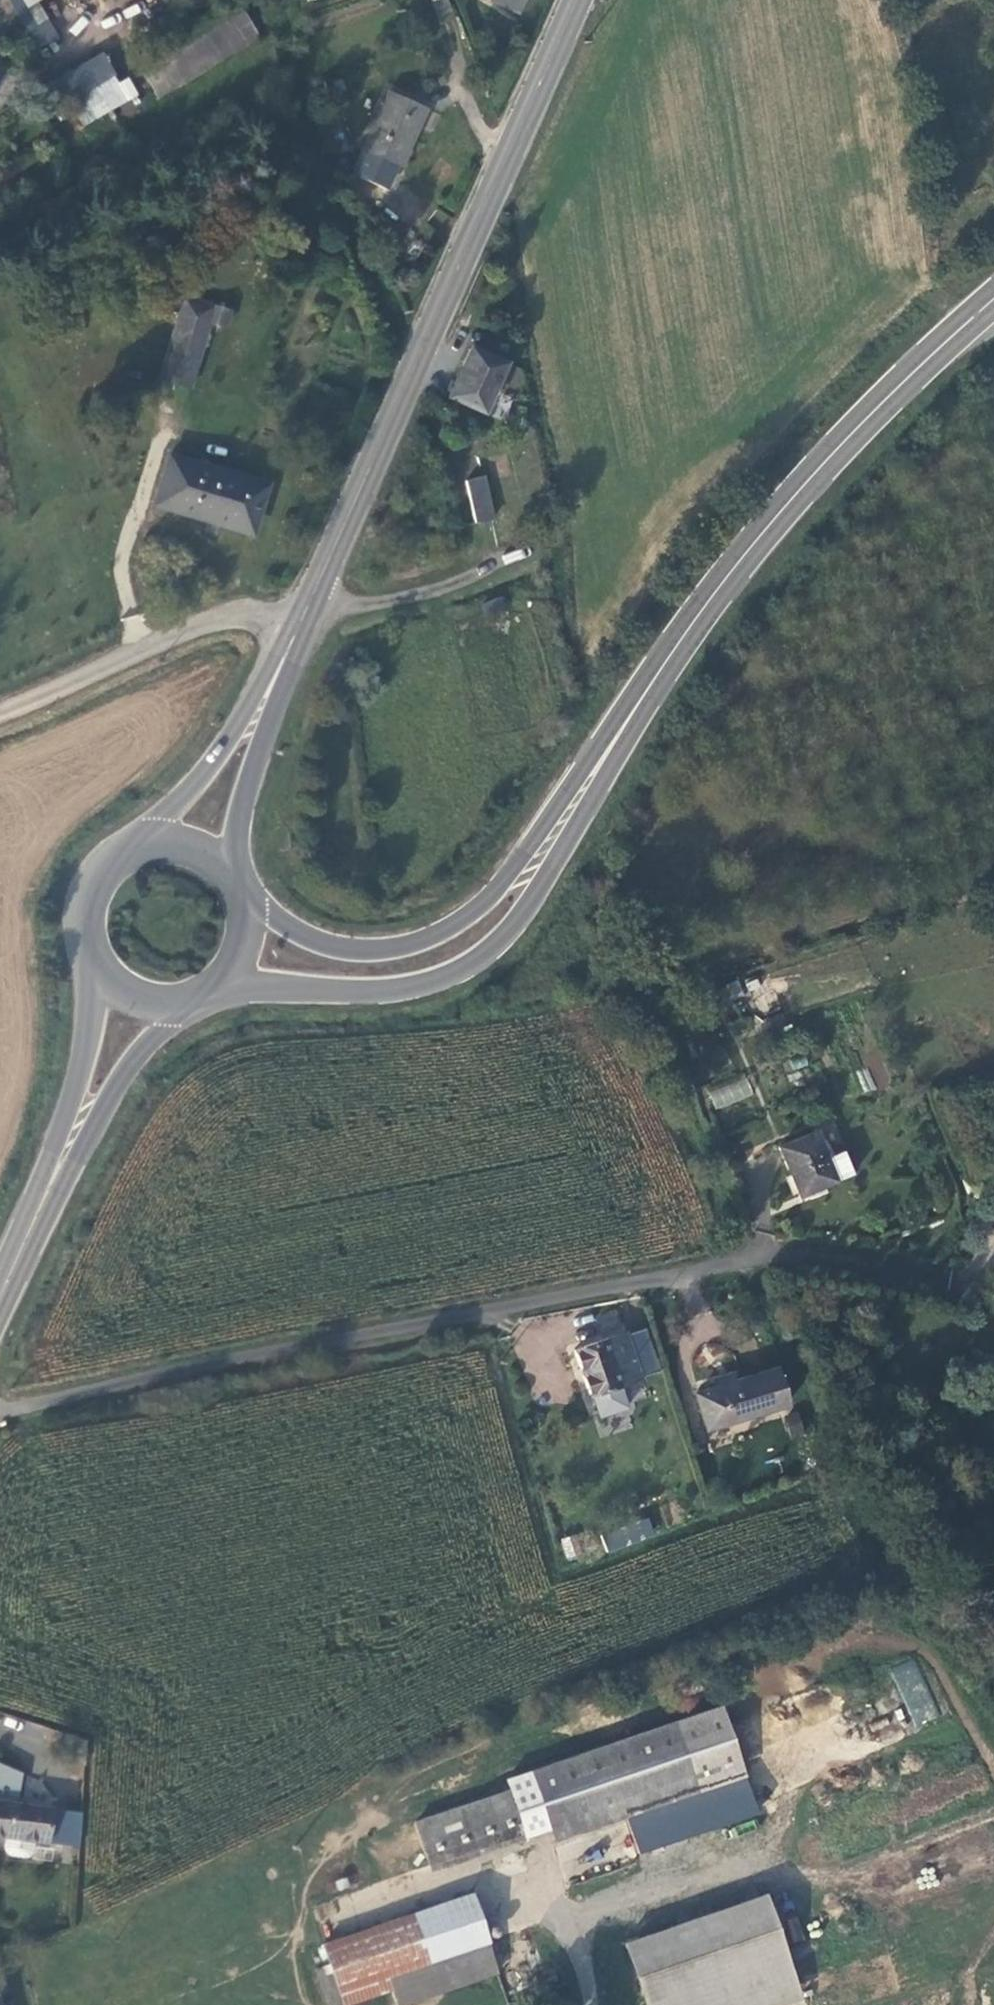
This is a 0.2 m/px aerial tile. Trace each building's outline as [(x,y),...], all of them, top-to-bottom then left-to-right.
[(33,35),(42,29),(24,0),(11,0),(33,35)] [(492,2),(515,10),(520,0),(493,0),(492,2)] [(177,53),(193,77),(260,35),(245,11),(177,53)] [(54,75),(73,125),(139,101),(129,76),(117,81),(107,55),(54,75)] [(351,180),(386,194),(426,111),(392,94),(351,180)] [(186,300),(161,381),(191,390),(212,325),(227,330),(232,314),(186,300)] [(482,412),(504,363),(472,350),(452,396),(482,412)] [(268,483),(172,454),(158,503),(214,521),(216,513),(256,525),(268,483)] [(494,520),(486,480),(466,485),(475,525),(494,520)] [(486,614),(506,609),(503,597),(483,602),(486,614)] [(863,1094),(875,1090),(868,1066),(856,1070),(863,1094)] [(712,1112),(754,1095),(746,1076),(722,1086),(719,1079),(702,1087),(712,1112)] [(827,1159),(816,1132),(778,1147),(797,1196),(852,1176),(843,1152),(827,1159)] [(639,1379),(623,1334),(573,1352),(586,1395),(592,1395),(595,1404),(612,1398),(610,1389),(639,1379)] [(787,1403),(775,1370),(694,1394),(706,1429),(787,1403)] [(796,1412),(784,1417),(792,1439),(805,1435),(796,1412)] [(605,1555),(646,1540),(641,1520),(599,1535),(605,1555)] [(562,1536),(564,1558),(582,1556),(581,1535),(562,1536)] [(913,1658),(888,1670),(915,1728),(940,1716),(913,1658)] [(720,1710),(531,1774),(548,1829),(738,1765),(720,1710)] [(890,1718),(872,1722),(875,1737),(893,1733),(890,1718)] [(17,1803),(16,1774),(0,1770),(0,1801),(17,1803)] [(511,1798),(416,1834),(428,1865),(522,1830),(511,1798)] [(50,1843),(53,1807),(17,1803),(0,1801),(0,1837),(7,1838),(6,1848),(14,1858),(28,1857),(35,1852),(36,1843),(50,1843)] [(369,1927),(389,1991),(395,2004),(495,1971),(469,1895),(369,1927)] [(621,1945),(641,2004),(783,2004),(799,2000),(764,1897),(621,1945)] [(369,1927),(319,1944),(326,1965),(314,1970),(326,2004),(350,2004),(389,1991),(369,1927)]
